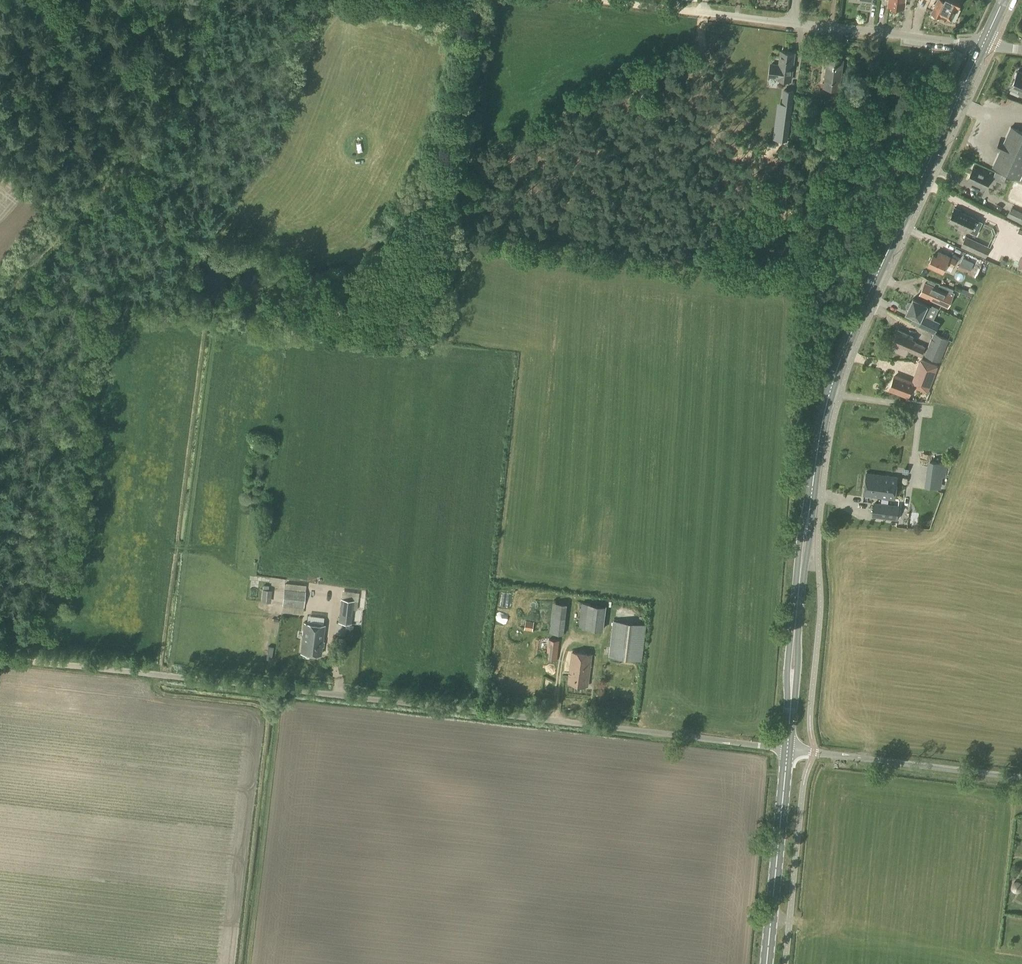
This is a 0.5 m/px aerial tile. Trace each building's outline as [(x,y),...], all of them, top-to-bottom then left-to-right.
[(962,0),(938,0),(932,13),(941,17),(942,16),(951,20),(957,7),(958,8),(962,0)] [(790,82),(794,54),(782,52),(779,66),(771,65),(769,77),(778,78),(778,80),(790,82)] [(839,59),(839,57),(833,56),(833,58),(828,57),(824,87),(840,89),(844,59),(839,59)] [(1019,71),(1010,89),(1021,94),(1021,72),(1019,71)] [(792,106),(794,91),(783,89),(781,105),(792,106)] [(993,167),(1021,180),(1021,132),(1011,127),(1005,141),(1000,139),(995,151),(999,153),(993,167)] [(985,189),(991,176),(973,168),(967,181),(985,189)] [(999,177),(990,187),(1003,198),(1011,188),(999,177)] [(1011,207),(1007,217),(1018,222),(1020,219),(1021,220),(1021,212),(1011,207)] [(970,232),(976,219),(961,213),(962,211),(954,208),(948,221),(957,225),(956,226),(970,232)] [(985,258),(990,247),(966,236),(961,247),(985,258)] [(965,252),(957,269),(974,276),(979,265),(982,259),(965,252)] [(933,255),(929,264),(943,271),(944,270),(947,264),(952,266),(955,260),(950,258),(939,253),(937,257),(933,255)] [(925,282),(919,295),(948,308),(954,295),(951,294),(953,289),(939,284),(928,280),(926,283),(925,282)] [(907,309),(905,313),(919,320),(917,325),(934,333),(935,333),(939,323),(927,317),(932,307),(928,305),(912,297),(910,302),(907,302),(906,306),(907,308),(907,309)] [(913,338),(897,331),(891,344),(895,345),(893,350),(905,356),(908,350),(921,355),(924,347),(915,344),(916,343),(911,341),(913,338)] [(934,333),(924,356),(940,362),(949,340),(935,333),(934,333)] [(921,390),(928,393),(938,366),(920,359),(918,366),(921,367),(916,381),(924,384),(921,390)] [(895,377),(890,390),(909,396),(912,387),(913,384),(911,383),(895,377)] [(943,485),(947,459),(932,457),(929,483),(943,485)] [(880,491),(882,475),(868,473),(865,495),(880,497),(881,491),(880,491)] [(881,491),(880,497),(894,499),(897,477),(882,475),(880,491),(881,491)] [(898,520),(899,505),(874,502),(872,516),(898,520)] [(268,590),(269,586),(263,585),(263,589),(262,589),(261,602),(270,603),(272,590),(268,590)] [(304,607),(305,592),(284,589),(282,605),(304,607)] [(351,624),(355,592),(342,591),(338,622),(351,624)] [(580,619),(579,627),(603,630),(604,622),(580,619)] [(642,661),(646,625),(613,621),(609,657),(642,661)] [(321,655),(324,625),(304,623),(301,653),(321,655)] [(557,660),(559,640),(549,639),(547,659),(557,660)] [(588,686),(591,655),(573,653),(569,684),(588,686)]
